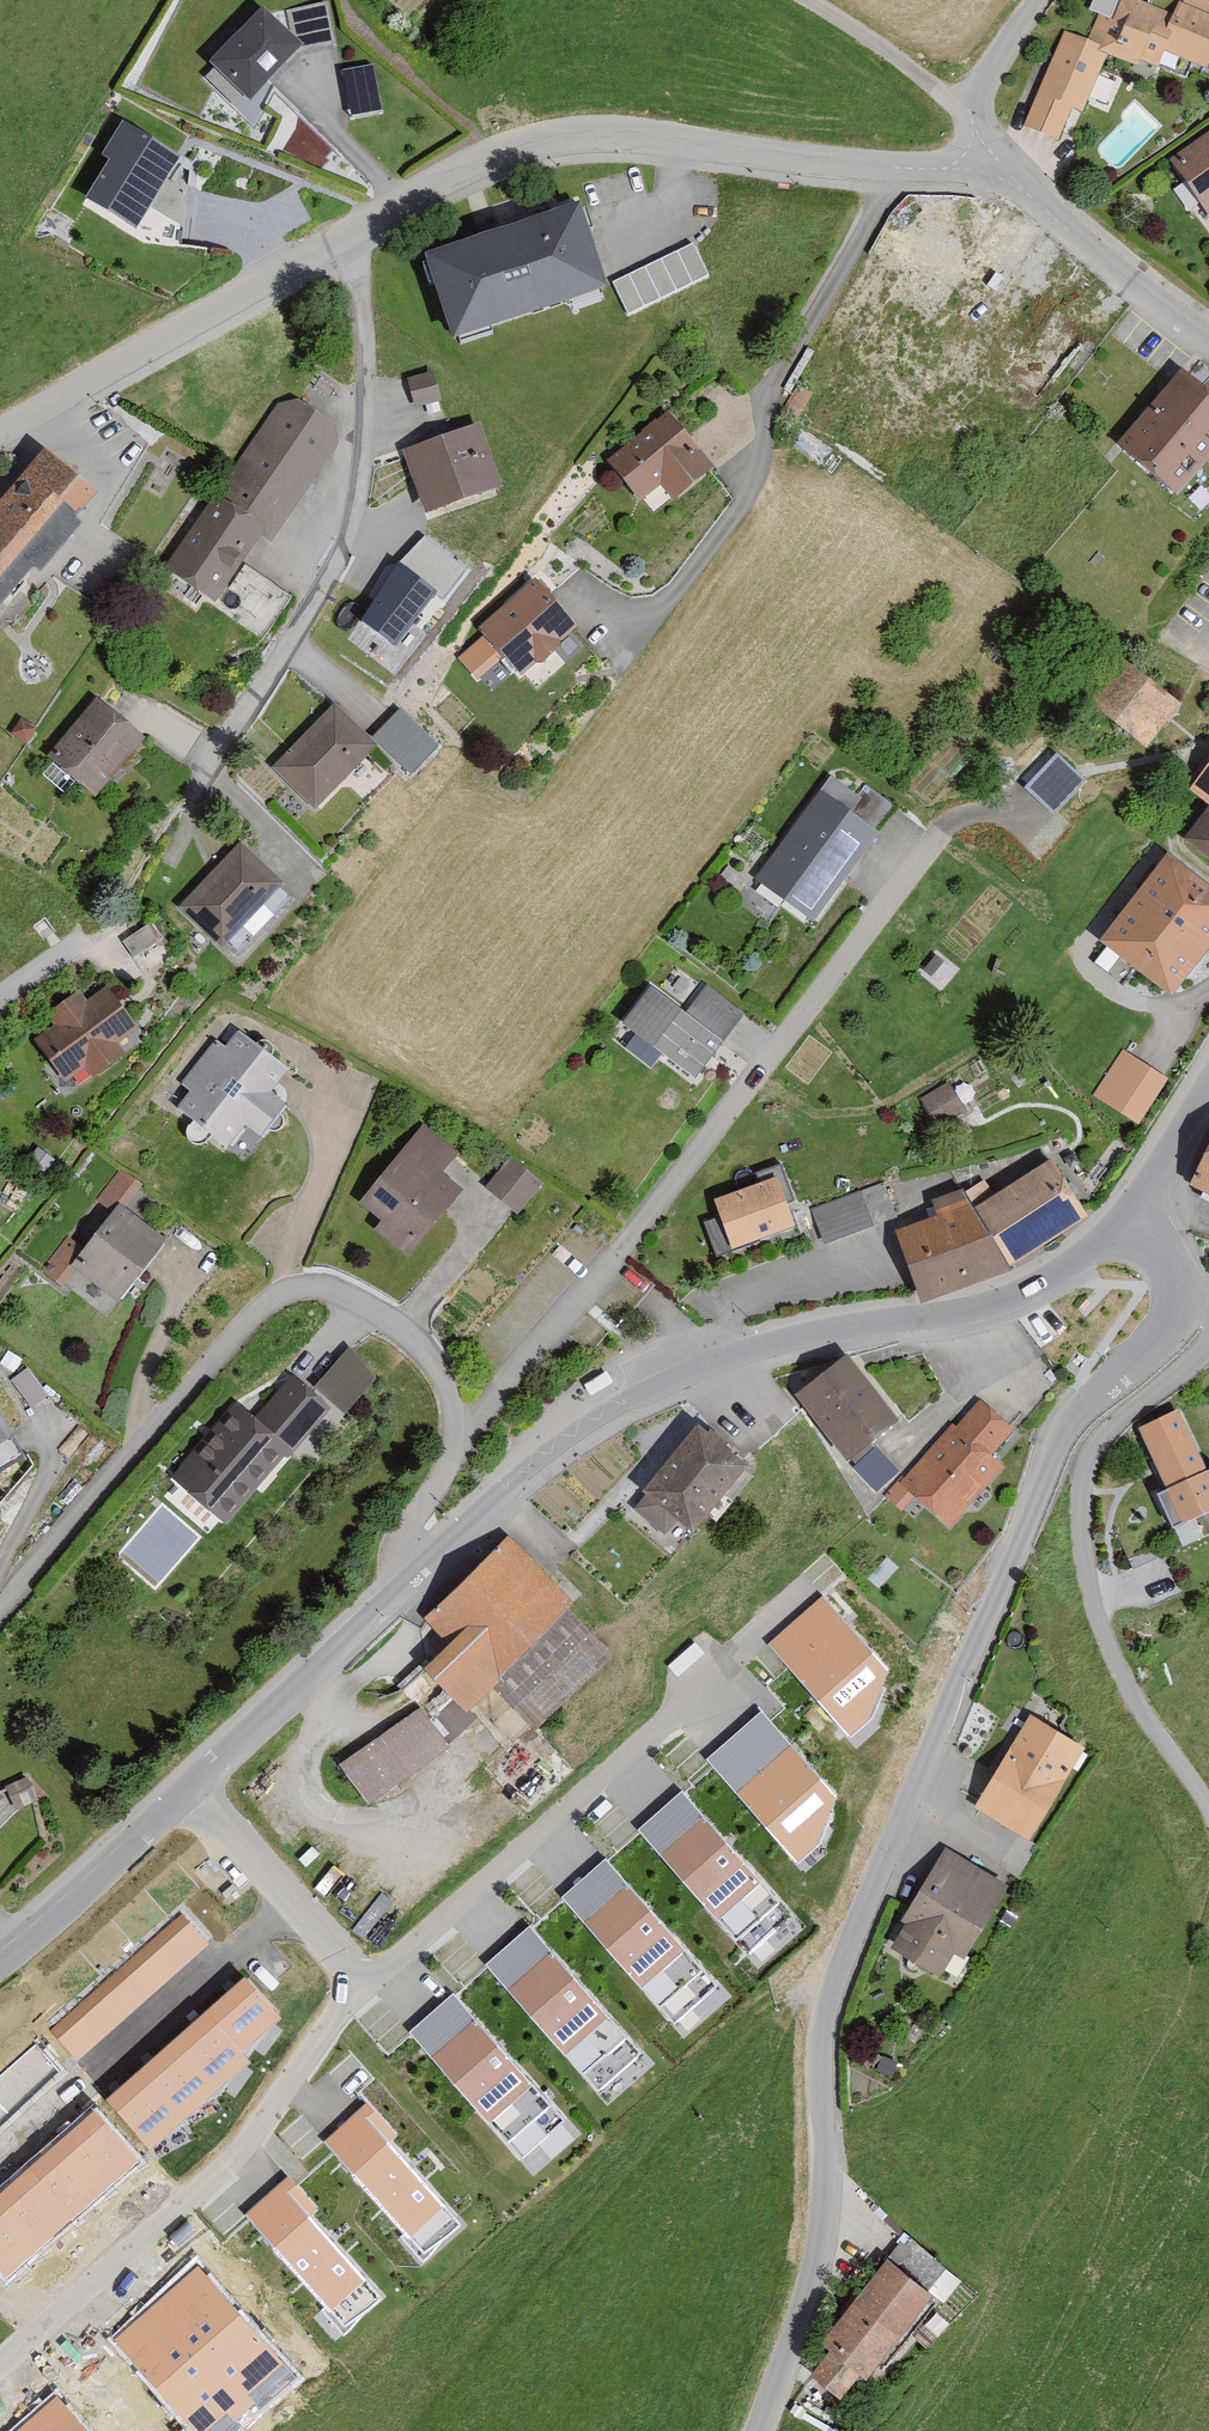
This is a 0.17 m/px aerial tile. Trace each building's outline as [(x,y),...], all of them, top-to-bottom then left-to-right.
[(1057,36),(1019,131),(1049,143),(1061,112),(1075,118),(1099,58),(1142,74),(1149,55),(1195,73),(1208,37),(1208,1),(1207,0),(1158,0),(1152,16),(1112,0),(1110,0),(1101,23),(1092,19),(1081,46),(1057,36)] [(328,1),(292,9),(301,49),(337,40),(328,1)] [(304,51),(263,13),(212,68),(253,106),(304,51)] [(352,116),(383,113),(377,64),(347,68),(352,116)] [(178,157),(119,125),(100,159),(110,164),(88,204),(137,231),(178,157)] [(1162,165),(1201,223),(1208,218),(1208,134),(1162,165)] [(558,210),(411,261),(439,342),(586,291),(558,210)] [(681,247),(606,283),(621,313),(695,277),(681,247)] [(398,382),(407,410),(429,402),(421,375),(398,382)] [(1168,378),(1107,451),(1166,500),(1208,449),(1208,412),(1168,378)] [(329,448),(320,427),(287,404),(271,408),(206,502),(252,534),(265,542),(329,448)] [(697,469),(656,415),(594,461),(626,504),(650,486),(659,498),(697,469)] [(478,422),(405,448),(428,513),(501,487),(478,422)] [(68,528),(56,518),(76,495),(28,453),(0,485),(0,583),(12,569),(23,579),(68,528)] [(206,502),(202,499),(153,570),(204,605),(252,534),(206,502)] [(427,537),(397,561),(436,590),(433,594),(446,601),(467,570),(427,537)] [(436,590),(397,561),(356,616),(395,645),(433,594),(436,590)] [(574,626),(533,578),(480,624),(521,672),(574,626)] [(1132,757),(1167,707),(1099,660),(1064,709),(1132,757)] [(130,742),(80,703),(33,763),(83,802),(130,742)] [(377,742),(334,704),(274,769),(317,808),(377,742)] [(416,774),(442,749),(403,709),(377,734),(416,774)] [(1177,796),(1197,812),(1173,843),(1208,871),(1208,754),(1177,796)] [(848,799),(819,779),(744,884),(803,926),(867,835),(838,814),(848,799)] [(266,890),(226,851),(168,909),(207,948),(266,890)] [(1154,859),(1087,944),(1155,997),(1208,930),(1208,902),(1154,859)] [(148,942),(139,929),(115,945),(123,957),(148,942)] [(135,1027),(106,986),(86,1000),(80,992),(50,1013),(57,1022),(36,1036),(66,1078),(86,1064),(93,1074),(121,1053),(113,1042),(135,1027)] [(677,1019),(637,990),(610,1028),(683,1080),(710,1043),(715,1046),(736,1016),(698,989),(677,1019)] [(227,1047),(217,1039),(184,1081),(195,1089),(179,1110),(225,1146),(242,1124),(260,1138),(288,1103),(271,1090),(288,1069),(239,1032),(227,1047)] [(1157,1082),(1117,1057),(1089,1100),(1130,1126),(1157,1082)] [(958,1118),(941,1088),(912,1103),(928,1134),(958,1118)] [(459,1153),(425,1124),(358,1201),(379,1219),(374,1226),(405,1252),(459,1189),(441,1174),(459,1153)] [(1178,1189),(1208,1205),(1208,1129),(1178,1189)] [(530,1182),(500,1159),(476,1190),(506,1213),(530,1182)] [(976,1184),(954,1197),(952,1191),(919,1203),(925,1219),(897,1232),(920,1296),(997,1275),(994,1270),(1073,1222),(1037,1164),(984,1197),(976,1184)] [(746,1178),(749,1185),(702,1204),(709,1221),(699,1225),(711,1256),(781,1228),(772,1207),(784,1202),(771,1168),(746,1178)] [(133,1180),(116,1170),(102,1192),(119,1202),(133,1180)] [(865,1190),(814,1205),(824,1241),(876,1226),(865,1190)] [(165,1240),(119,1207),(77,1267),(123,1299),(165,1240)] [(344,1413),(381,1379),(351,1348),(315,1382),(344,1413)] [(887,1425),(833,1358),(784,1397),(838,1464),(887,1425)] [(319,1412),(278,1375),(240,1419),(224,1405),(160,1476),(213,1523),(276,1453),(279,1456),(319,1412)] [(1000,1432),(967,1403),(944,1429),(940,1425),(875,1500),(891,1513),(901,1501),(936,1531),(989,1470),(977,1459),(1000,1432)] [(1164,1414),(1124,1432),(1152,1493),(1141,1498),(1156,1531),(1208,1507),(1208,1480),(1204,1469),(1191,1474),(1164,1414)] [(0,1421),(0,1439),(8,1434),(0,1421)] [(731,1472),(682,1430),(627,1494),(633,1499),(623,1511),(657,1540),(666,1528),(676,1536),(731,1472)] [(562,1605),(498,1540),(414,1622),(435,1644),(405,1673),(450,1719),(481,1689),(523,1732),(598,1658),(554,1613),(562,1605)] [(886,1662),(823,1596),(771,1641),(849,1725),(867,1709),(886,1662)] [(833,1789),(761,1710),(709,1756),(797,1851),(815,1835),(833,1789)] [(435,1753),(405,1714),(328,1772),(358,1811),(435,1753)] [(1069,1750),(1016,1719),(962,1811),(1015,1842),(1069,1750)] [(791,1912),(681,1788),(641,1824),(751,1947),(791,1912)] [(995,1889),(931,1853),(877,1948),(925,1976),(938,1953),(954,1961),(995,1889)] [(716,1980),(606,1856),(566,1891),(676,2015),(716,1980)] [(640,2050),(530,1926),(490,1962),(600,2085),(640,2050)] [(244,1973),(109,2099),(151,2144),(286,2018),(244,1973)] [(562,2116),(452,1992),(412,2028),(522,2152),(562,2116)] [(457,2216),(362,2107),(327,2140),(423,2245),(457,2216)] [(0,2191),(0,2271),(6,2278),(141,2161),(95,2108),(0,2191)] [(376,2291),(281,2183),(246,2215),(342,2320),(376,2291)] [(891,2247),(887,2243),(805,2344),(817,2353),(797,2378),(823,2399),(842,2375),(850,2382),(918,2298),(912,2292),(933,2267),(898,2239),(891,2247)] [(115,2341),(194,2430),(199,2430),(278,2362),(197,2270),(115,2341)] [(21,2430),(82,2430),(56,2401),(21,2430)]
